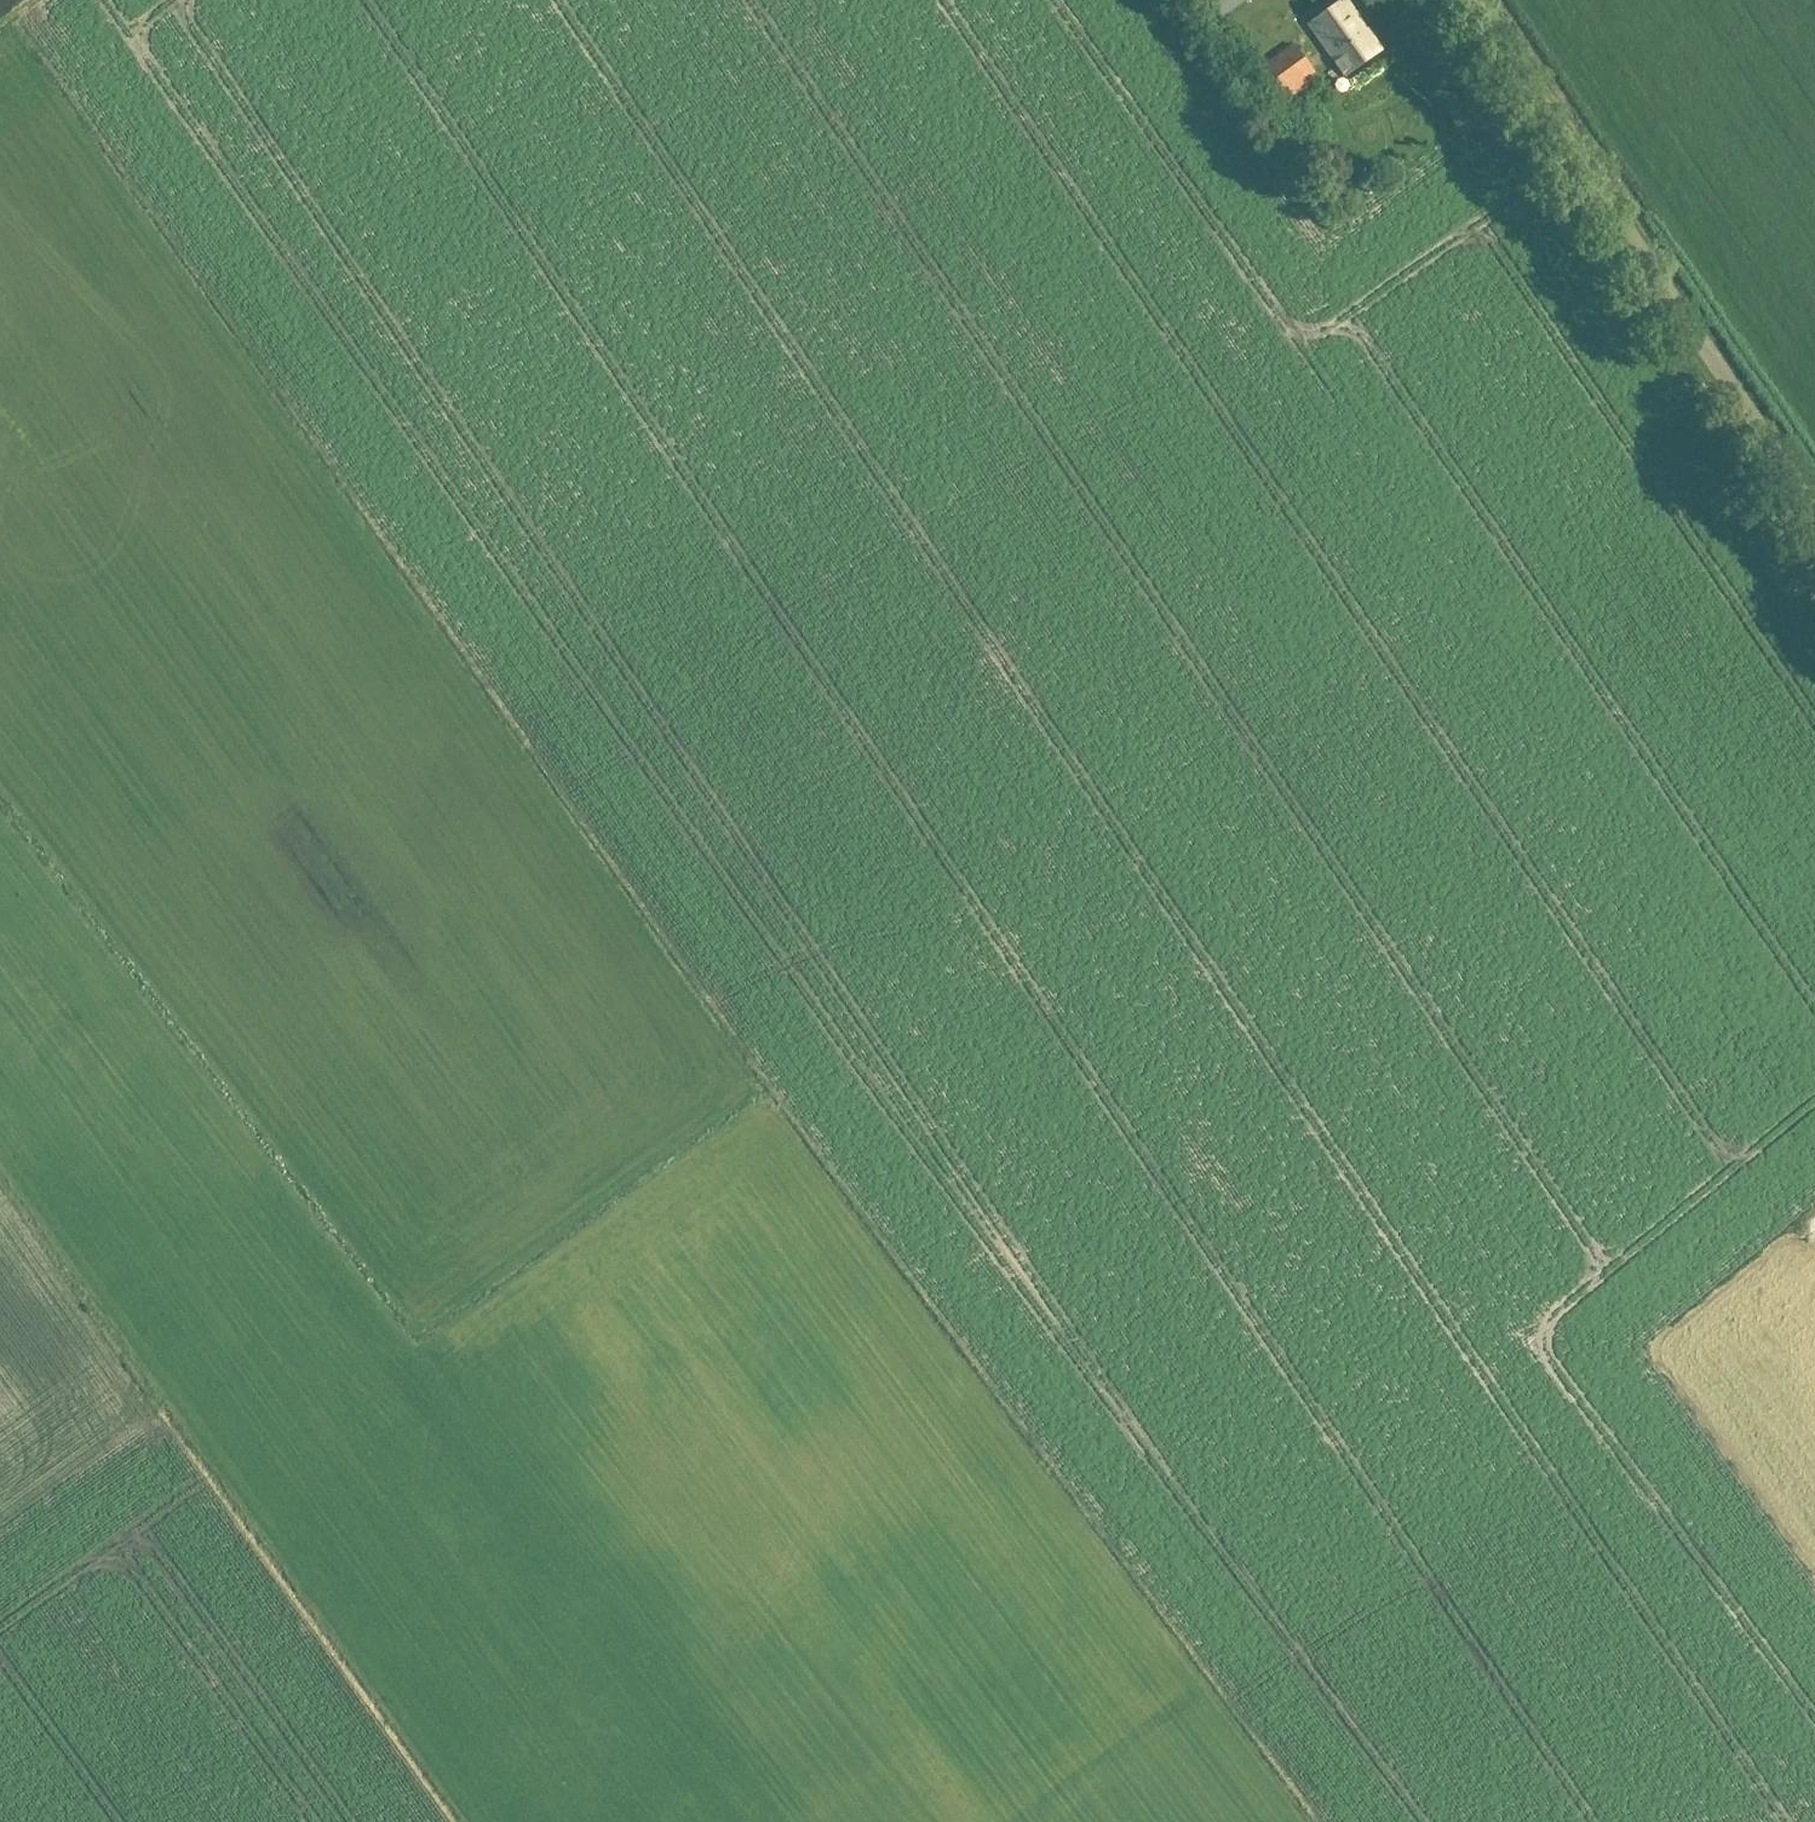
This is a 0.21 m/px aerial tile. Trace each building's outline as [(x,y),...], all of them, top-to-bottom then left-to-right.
[(1380,51),(1344,0),(1308,25),(1345,77),(1380,51)] [(1294,48),(1265,68),(1287,96),(1314,77),(1294,48)]
